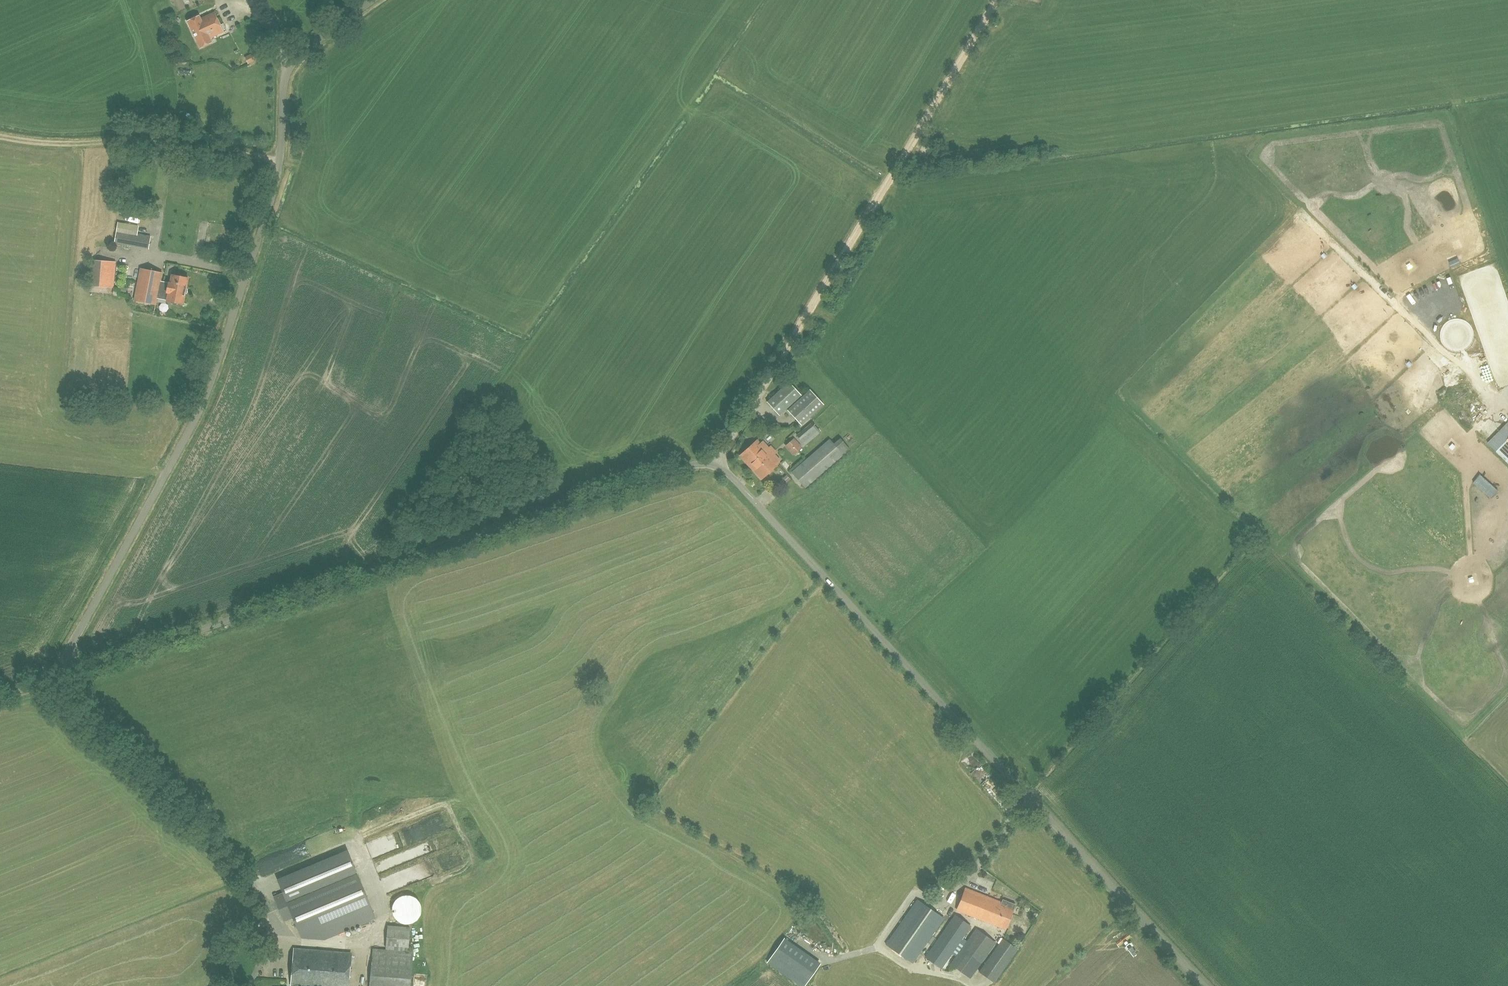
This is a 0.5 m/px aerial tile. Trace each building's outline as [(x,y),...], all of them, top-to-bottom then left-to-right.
[(223,31),(214,12),(201,18),(199,15),(187,20),(200,47),(212,42),(210,37),(223,31)] [(248,63),(258,59),(254,52),(245,57),(248,63)] [(132,234),(117,232),(115,242),(130,245),(149,248),(151,235),(133,232),(132,234)] [(93,286),(113,287),(115,262),(95,260),(93,286)] [(171,282),(161,280),(162,273),(141,268),(135,300),(156,304),(157,298),(167,300),(183,303),(188,278),(172,275),(171,282)] [(779,415),(802,395),(789,382),(767,402),(779,415)] [(824,405),(810,389),(787,410),(801,425),(824,405)] [(1488,443),(1507,462),(1507,422),(1488,443)] [(820,432),(812,423),(797,435),(805,444),(820,432)] [(794,454),(802,448),(794,438),(786,445),(794,454)] [(840,438),(833,443),(830,440),(792,473),(805,487),(842,454),(849,448),(840,438)] [(770,446),(766,450),(757,440),(740,455),(761,479),(778,464),(771,456),(776,452),(770,446)] [(790,479),(793,475),(784,468),(781,473),(790,479)] [(479,852),(482,845),(479,843),(482,837),(477,834),(470,848),(479,852)] [(448,836),(449,845),(458,844),(457,835),(448,836)] [(417,889),(456,876),(453,868),(468,863),(463,847),(409,865),(417,889)] [(274,896),(284,921),(294,917),(302,937),(324,939),(375,918),(352,863),(348,852),(278,881),(283,892),(274,896)] [(965,888),(957,910),(1006,929),(1015,904),(1003,899),(1001,902),(965,888)] [(417,912),(417,909),(417,906),(416,904),(415,902),(413,900),(410,898),(408,897),(405,896),(403,896),(401,896),(398,897),(396,898),(394,900),(392,903),(391,904),(391,907),(390,910),(391,913),(391,915),(393,917),(395,919),(397,921),(399,922),(401,923),(404,923),(407,922),(409,922),(412,920),(413,919),(415,917),(416,915),(417,912)] [(944,918),(917,899),(886,944),(912,962),(944,918)] [(971,926),(955,915),(926,957),(941,968),(971,926)] [(408,950),(410,928),(389,926),(387,948),(408,950)] [(996,943),(976,929),(951,964),(970,978),(996,943)] [(1018,949),(1010,944),(1003,939),(979,971),(994,982),(1018,949)] [(780,946),(769,962),(803,985),(814,968),(780,946)] [(351,952),(295,948),(292,985),(348,985),(351,952)] [(412,952),(373,949),(370,985),(409,985),(412,952)]
